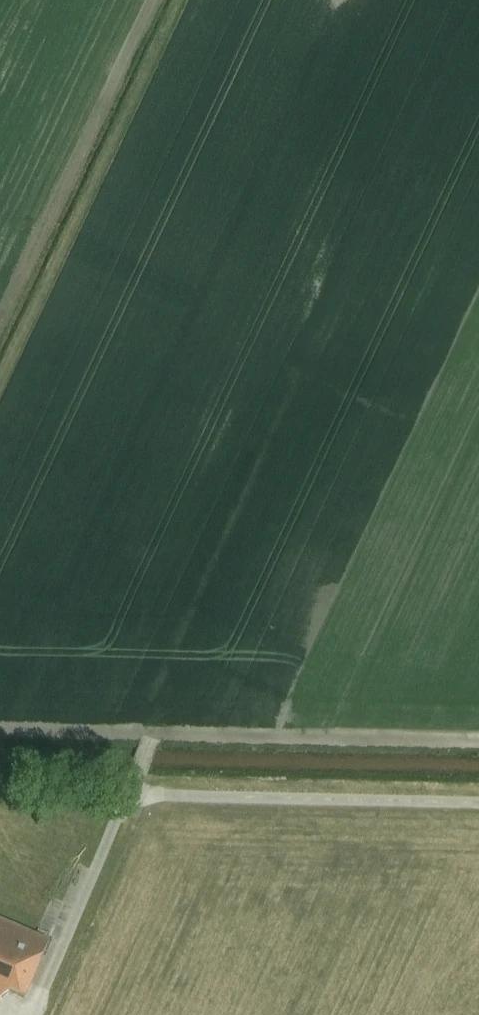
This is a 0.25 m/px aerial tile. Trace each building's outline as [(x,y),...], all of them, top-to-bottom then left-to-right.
[(10,990),(25,996),(49,940),(0,919),(0,997),(10,990)]
